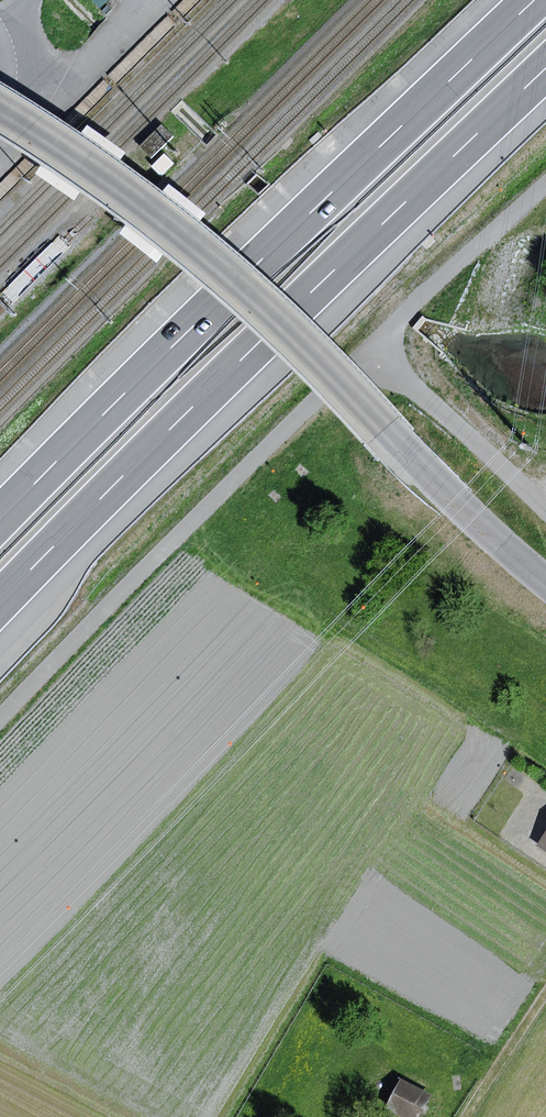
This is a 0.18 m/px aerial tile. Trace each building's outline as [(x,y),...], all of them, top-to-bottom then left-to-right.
[(382,1090),(369,1116),(419,1116),(423,1109),(382,1090)]
